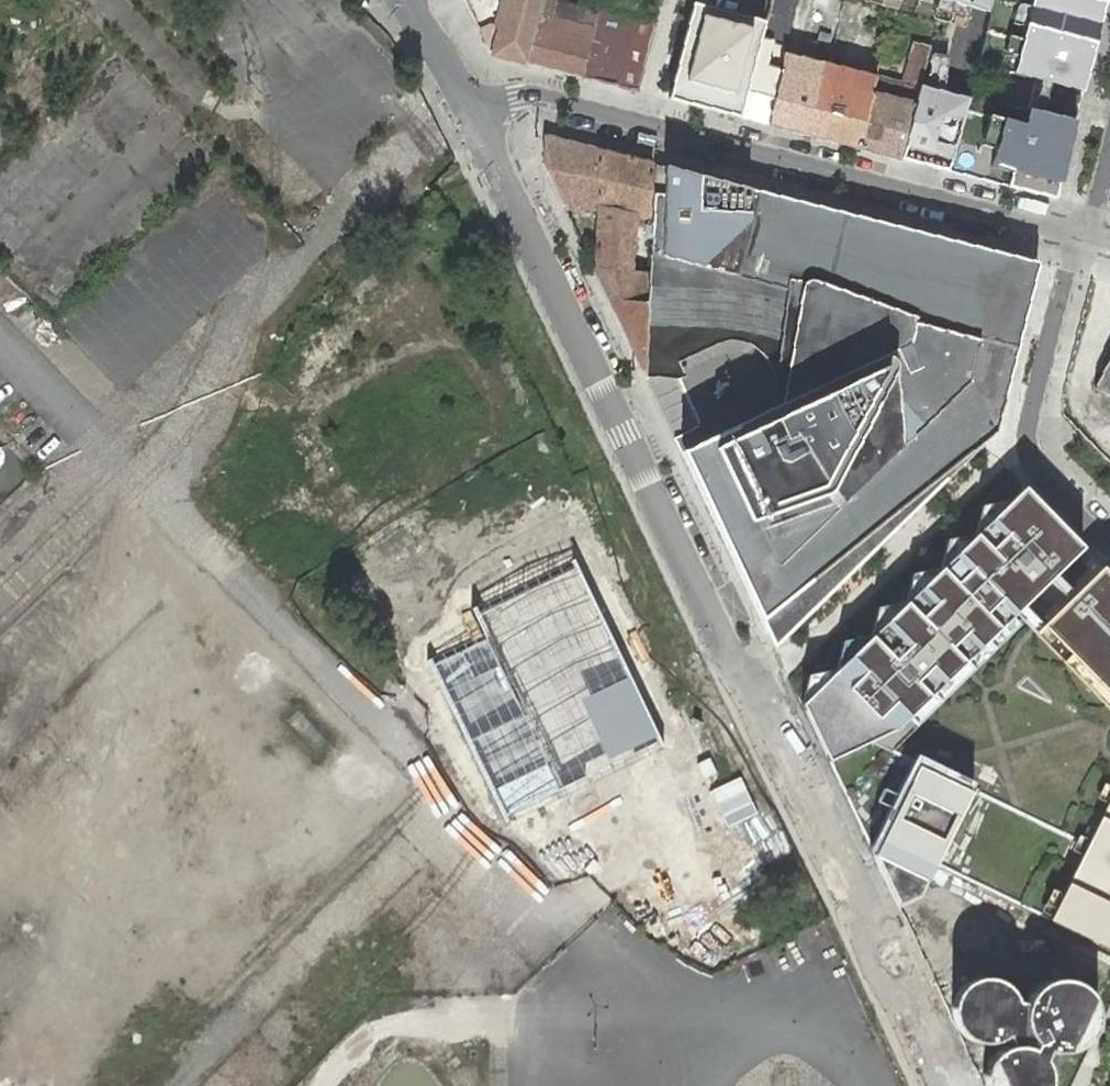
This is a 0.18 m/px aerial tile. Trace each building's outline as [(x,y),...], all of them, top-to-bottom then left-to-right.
[(494,54),(502,56),(528,62),(544,0),(508,0),(494,54)] [(636,90),(654,24),(600,10),(588,7),(584,23),(552,15),(556,0),(544,0),(528,62),(582,76),(636,90)] [(563,0),(556,0),(552,15),(584,23),(588,7),(563,0)] [(929,46),(914,42),(904,84),(876,76),(877,74),(869,72),(865,90),(824,79),(827,66),(800,59),(784,54),(785,46),(797,0),(770,0),(764,24),(760,39),(740,118),(769,125),(782,128),(810,136),(859,148),(900,159),(915,101),(915,99),(919,86),(929,46)] [(982,34),(990,0),(851,0),(982,34)] [(1004,0),(991,0),(982,34),(975,64),(1013,74),(1030,7),(1004,0)] [(1097,0),(1032,0),(1030,7),(1098,24),(1104,2),(1097,0)] [(668,99),(740,118),(760,39),(764,24),(692,5),(668,99)] [(1098,24),(1030,7),(1013,74),(1034,79),(1081,91),(1098,24)] [(1081,91),(1034,79),(1026,110),(999,103),(995,124),(1021,131),(1023,124),(1070,136),(1081,91)] [(999,103),(967,95),(948,171),(1054,198),(1070,136),(1023,124),(1021,131),(995,124),(999,103)] [(596,208),(599,149),(543,135),(542,163),(563,207),(596,208)] [(593,269),(643,373),(645,343),(646,310),(646,306),(641,305),(627,304),(635,217),(649,221),(652,163),(599,149),(596,208),(593,269)] [(1039,261),(652,163),(649,221),(646,306),(646,310),(645,343),(643,373),(646,378),(675,380),(681,379),(686,378),(679,363),(715,346),(724,343),(729,342),(736,342),(742,343),(746,345),(751,347),(755,349),(759,353),(764,358),(770,367),(775,378),(771,411),(682,454),(775,648),(996,431),(1039,261)] [(1094,387),(1109,395),(1109,354),(1094,387)] [(645,748),(574,559),(597,550),(568,474),(486,504),(480,487),(343,538),(357,573),(404,556),(419,596),(452,583),(480,658),(433,676),(466,763),(526,741),(543,787),(645,748)] [(937,867),(1048,919),(1109,949),(1109,577),(1101,567),(1076,592),(1057,572),(1082,548),(1024,488),(1013,498),(978,533),(943,567),(908,601),(872,636),(837,670),(802,705),(829,761),(873,855),(917,763),(973,790),(937,867)] [(984,504),(978,533),(1013,498),(984,504)] [(949,538),(943,567),(978,533),(949,538)] [(914,573),(908,601),(943,567),(914,573)] [(878,607),(872,636),(908,601),(878,607)] [(843,641),(837,670),(872,636),(843,641)] [(808,676),(802,705),(837,670),(808,676)] [(1005,979),(994,975),(982,975),(971,978),(962,985),(955,995),(952,1006),(953,1017),(957,1028),(965,1037),(975,1043),(987,1045),(998,1043),(1008,1038),(1016,1029),(1021,1019),(1022,1007),(1020,996),(1014,986),(1005,979)] [(1082,981),(1071,977),(1059,977),(1048,980),(1039,987),(1032,997),(1029,1008),(1030,1020),(1035,1030),(1042,1039),(1052,1045),(1064,1047),(1075,1045),(1086,1040),(1094,1032),(1099,1021),(1100,1010),(1097,998),(1091,988),(1082,981)] [(1029,1041),(1018,1041),(1007,1044),(997,1051),(991,1061),(988,1072),(988,1083),(990,1085),(1056,1085),(1057,1085),(1058,1073),(1055,1062),(1049,1052),(1040,1045),(1029,1041)]
